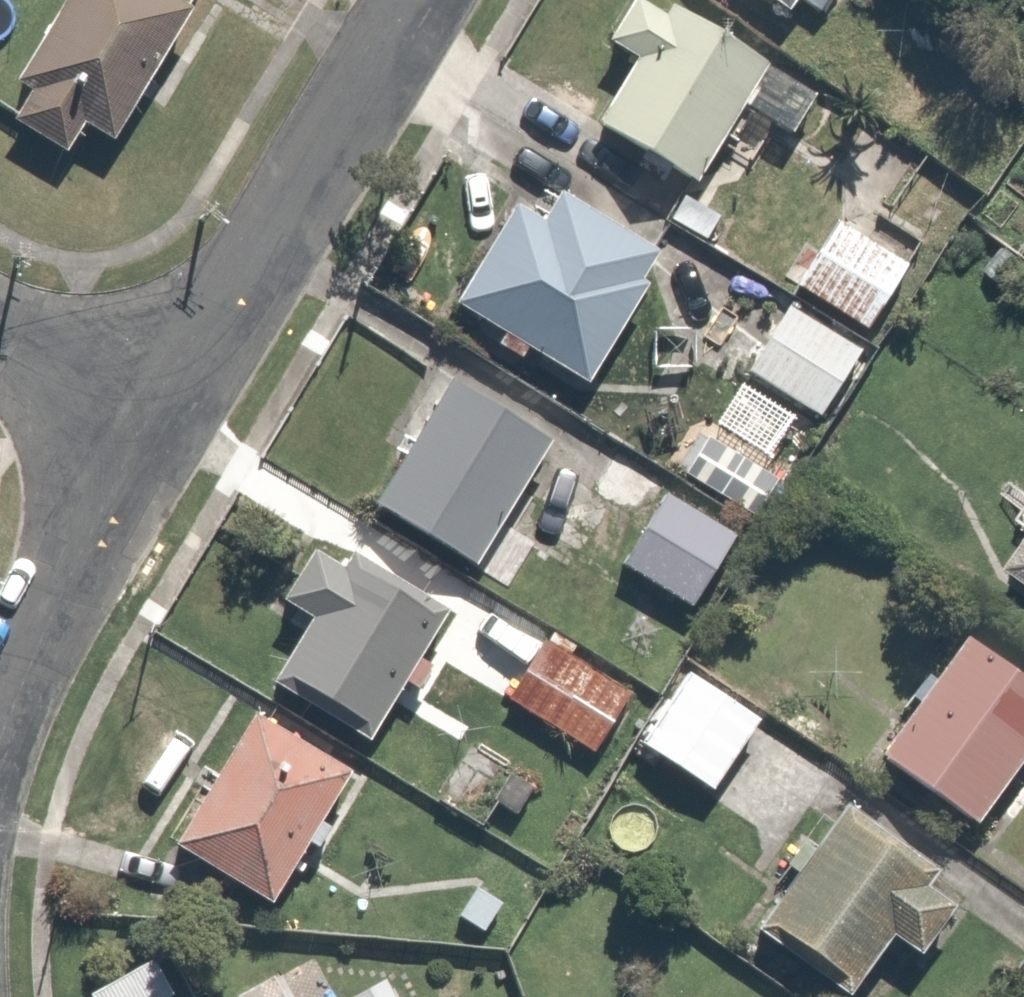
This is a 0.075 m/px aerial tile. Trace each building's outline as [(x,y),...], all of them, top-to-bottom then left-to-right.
[(162,0),(71,0),(16,83),(34,95),(17,119),(74,157),(97,123),(126,142),(203,27),(162,0)] [(797,21),(813,0),(768,0),(797,21)] [(825,95),(683,8),(675,21),(645,3),(616,52),(639,67),(602,128),(700,188),(745,114),(794,145),(825,95)] [(521,204),(462,306),(607,391),(691,247),(576,179),(551,222),(521,204)] [(793,289),(876,337),(930,242),(883,214),(868,240),(833,220),(793,289)] [(866,354),(783,306),(743,376),(825,424),(866,354)] [(562,439),(458,378),(378,513),(482,574),(562,439)] [(741,539),(667,493),(616,572),(690,619),(741,539)] [(449,622),(322,550),(287,611),(313,627),(286,675),(387,732),(449,622)] [(1014,570),(1023,576),(1023,555),(1014,570)] [(962,638),(876,762),(981,835),(1023,773),(1023,681),(962,638)] [(618,691),(539,644),(504,702),(584,749),(618,691)] [(759,725),(684,679),(646,741),(721,787),(759,725)] [(365,776),(261,717),(182,855),(286,914),(365,776)] [(852,809),(820,853),(793,833),(770,863),(808,892),(773,938),(852,996),(855,996),(901,936),(932,959),(975,902),(852,809)] [(85,996),(186,996),(166,957),(85,996)] [(294,996),(321,996),(315,986),(294,996)]
